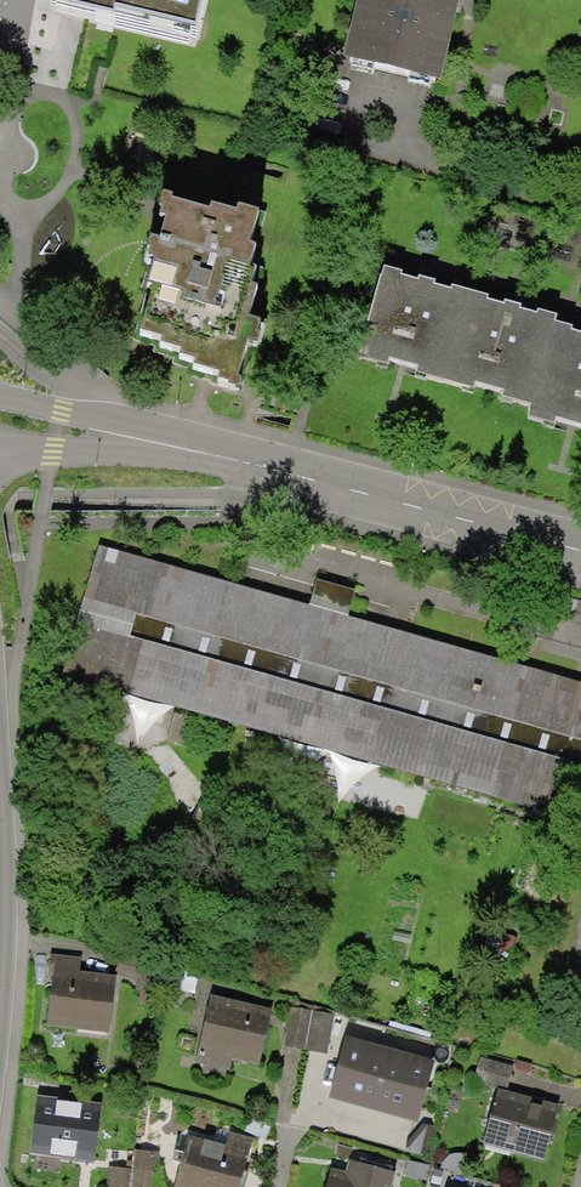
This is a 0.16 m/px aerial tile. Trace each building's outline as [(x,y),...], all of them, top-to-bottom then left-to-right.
[(58,7),(192,39),(201,0),(59,0),(58,7)] [(337,67),(431,89),(452,0),(353,0),(337,67)] [(174,192),(164,190),(158,212),(164,213),(158,233),(151,231),(144,255),(152,258),(144,287),(151,289),(140,328),(162,334),(160,340),(179,346),(177,351),(195,356),(194,361),(220,369),(218,376),(228,379),(227,382),(238,385),(240,376),(237,375),(248,336),(257,339),(262,321),(248,317),(257,283),(250,281),(255,265),(250,263),(256,241),(251,239),(260,207),(238,201),(236,208),(212,201),(210,206),(173,196),(174,192)] [(377,271),(352,365),(529,412),(526,422),(580,437),(580,335),(555,328),(557,319),(511,307),(424,283),(377,271)] [(102,549),(67,671),(580,814),(580,681),(102,549)] [(44,1031),(107,1039),(115,983),(51,974),(44,1031)] [(269,1017),(209,1002),(194,1061),(253,1076),(269,1017)] [(328,1099),(413,1123),(430,1062),(346,1038),(328,1099)] [(551,1105),(497,1093),(485,1147),(539,1160),(551,1105)] [(95,1112),(38,1104),(30,1157),(87,1165),(95,1112)] [(240,1156),(183,1143),(173,1186),(233,1186),(240,1156)] [(105,1186),(154,1186),(156,1157),(133,1155),(132,1172),(106,1170),(105,1186)] [(337,1163),(330,1186),(387,1186),(390,1177),(337,1163)]
